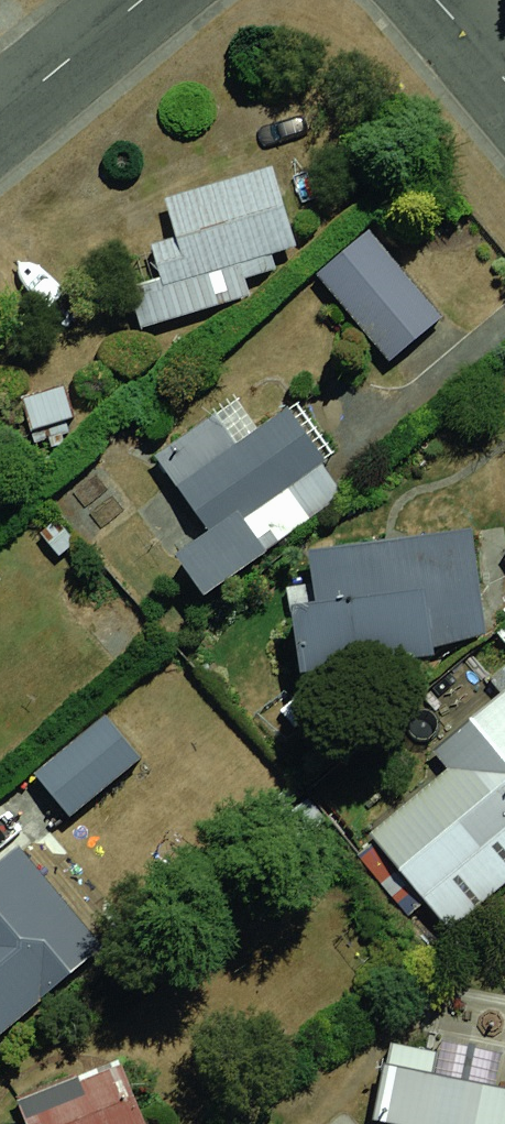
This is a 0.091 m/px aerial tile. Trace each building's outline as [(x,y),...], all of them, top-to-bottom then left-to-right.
[(255,168),(140,194),(150,239),(99,250),(116,329),(225,305),(217,272),(275,259),(255,168)] [(356,232),(300,274),(364,360),(420,319),(356,232)] [(76,388),(28,397),(33,427),(82,417),(76,388)] [(212,391),(128,464),(191,537),(275,463),(212,391)] [(278,575),(288,673),(451,656),(441,559),(278,575)] [(347,826),(423,905),(504,826),(504,705),(489,689),(347,826)] [(86,714),(15,776),(46,811),(116,749),(86,714)] [(75,945),(1,852),(0,853),(0,1003),(75,945)] [(356,1114),(399,1123),(484,1123),(497,1072),(375,1046),(356,1114)] [(0,1092),(0,1104),(7,1123),(141,1123),(115,1051),(0,1092)]
